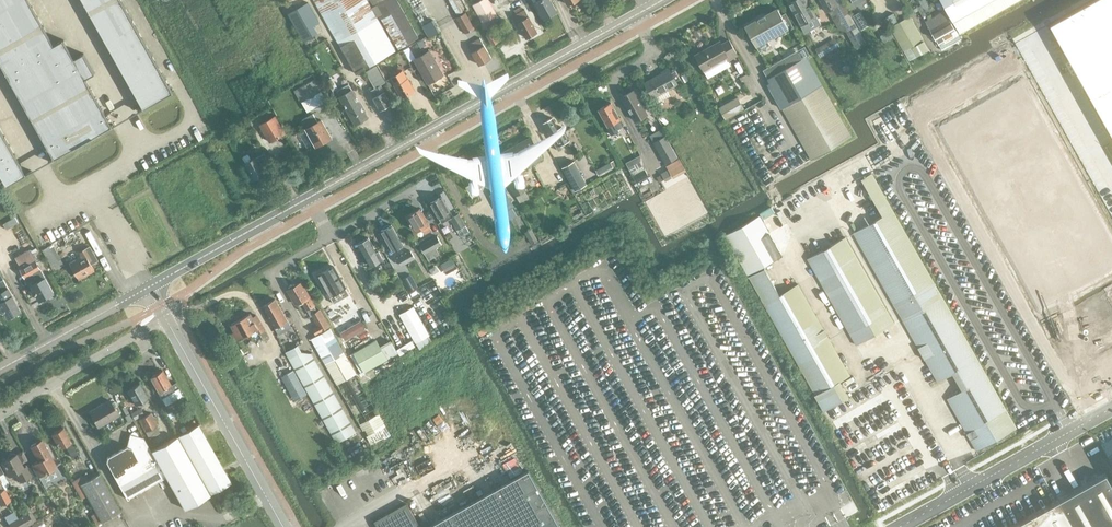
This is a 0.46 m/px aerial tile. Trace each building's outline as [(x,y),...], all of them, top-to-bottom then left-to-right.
[(49,148),(54,158),(71,148),(73,147),(74,148),(80,144),(79,144),(86,140),(87,140),(93,137),(93,136),(112,125),(85,78),(95,73),(84,53),(74,58),(63,39),(54,45),(29,0),(0,0),(0,61),(49,148)] [(144,108),(173,91),(121,0),(83,0),(144,108)] [(356,73),(396,50),(368,0),(315,0),(356,73)] [(397,0),(371,0),(398,49),(419,38),(397,0)] [(471,4),(482,23),(498,15),(489,0),(479,0),(471,4)] [(535,1),(544,17),(557,10),(551,0),(537,0),(535,1)] [(793,13),(800,24),(816,15),(807,0),(791,0),(787,2),(793,13)] [(828,10),(837,5),(834,0),(820,0),(826,11),(828,10)] [(960,34),(1019,0),(941,0),(960,34)] [(1049,24),(1111,135),(1111,0),(1092,0),(1049,24)] [(308,2),(289,13),(300,33),(319,22),(308,2)] [(513,14),(517,21),(527,37),(538,31),(528,15),(524,8),(513,14)] [(745,25),(756,44),(787,27),(786,25),(776,8),(745,25)] [(862,28),(868,24),(859,10),(853,14),(862,28)] [(939,45),(954,37),(959,34),(956,29),(955,30),(944,10),(925,21),(939,45)] [(456,17),(465,33),(475,28),(466,12),(456,17)] [(903,51),(923,39),(910,16),(898,22),(893,12),(884,17),(903,51)] [(433,18),(422,24),(428,35),(439,30),(433,18)] [(492,43),(499,40),(493,29),(486,33),(492,43)] [(467,44),(472,51),(479,64),(491,57),(480,37),(467,44)] [(839,45),(835,37),(816,48),(820,56),(839,45)] [(727,61),(738,55),(729,39),(721,44),(720,41),(695,54),(703,71),(725,58),(727,61)] [(409,47),(404,50),(407,56),(412,53),(409,47)] [(429,49),(414,58),(428,83),(444,74),(429,49)] [(871,171),(806,56),(765,80),(830,194),(860,178),(871,171)] [(370,90),(373,97),(380,109),(392,103),(381,83),(385,81),(376,65),(366,71),(375,87),(370,90)] [(676,69),(671,72),(669,68),(644,83),(653,98),(679,84),(676,80),(680,78),(676,69)] [(403,69),(391,76),(402,97),(415,90),(403,69)] [(333,75),(340,85),(346,80),(340,71),(333,75)] [(929,124),(998,245),(1001,251),(1041,323),(1042,323),(1100,290),(1101,290),(1111,284),(1111,229),(1103,212),(1023,71),(975,98),(975,99),(969,102),(968,102),(929,124)] [(322,90),(315,78),(294,91),(301,103),(302,102),(307,112),(327,100),(321,91),(322,90)] [(349,83),(337,90),(355,123),(367,116),(349,83)] [(621,96),(636,122),(648,114),(633,88),(621,96)] [(724,118),(743,107),(737,96),(717,107),(724,118)] [(598,109),(608,126),(611,124),(615,129),(623,125),(620,119),(611,102),(598,109)] [(275,114),(260,123),(270,141),(285,133),(275,114)] [(313,114),(302,120),(306,127),(317,145),(332,137),(321,118),(317,121),(313,114)] [(542,123),(551,138),(558,150),(562,148),(560,145),(570,140),(562,126),(559,128),(553,117),(542,123)] [(6,184),(26,174),(20,163),(0,127),(0,173),(6,184)] [(665,164),(678,156),(665,134),(653,142),(665,164)] [(516,173),(543,158),(531,137),(517,145),(518,147),(503,155),(514,175),(506,179),(520,203),(529,198),(525,191),(526,190),(516,173)] [(261,176),(261,175),(267,172),(263,165),(269,161),(264,151),(258,155),(258,154),(251,158),(248,153),(247,152),(242,155),(242,156),(245,161),(254,179),(256,178),(256,179),(261,176)] [(671,174),(684,167),(678,157),(666,165),(671,174)] [(562,167),(575,190),(587,183),(574,160),(562,167)] [(614,167),(610,161),(595,169),(598,175),(614,167)] [(471,192),(493,179),(485,163),(462,176),(471,192)] [(636,182),(649,176),(644,168),(632,175),(636,182)] [(661,174),(656,176),(659,182),(664,179),(665,180),(672,177),(668,170),(661,174)] [(947,398),(977,451),(1017,428),(871,171),(860,178),(881,215),(852,232),(937,382),(952,373),(962,390),(947,398)] [(441,194),(446,191),(437,172),(416,181),(419,187),(424,185),(429,196),(440,191),(441,194)] [(489,194),(500,213),(513,206),(502,187),(489,194)] [(430,202),(442,223),(450,218),(457,230),(466,225),(459,213),(453,216),(450,211),(451,211),(442,196),(430,202)] [(425,234),(432,230),(419,208),(407,215),(416,231),(422,228),(425,234)] [(735,252),(747,274),(782,254),(760,215),(725,236),(735,252)] [(3,223),(7,228),(18,222),(15,216),(3,223)] [(92,240),(102,235),(94,220),(84,225),(92,240)] [(383,228),(381,229),(394,252),(404,246),(391,224),(389,225),(388,224),(383,227),(383,228)] [(437,235),(420,245),(429,260),(439,254),(435,247),(442,244),(437,235)] [(538,241),(535,235),(529,238),(532,244),(538,241)] [(856,345),(895,323),(845,236),(807,258),(856,345)] [(358,243),(371,264),(383,258),(378,249),(376,250),(368,237),(358,243)] [(43,246),(51,268),(63,264),(55,242),(43,246)] [(70,261),(78,276),(86,272),(87,274),(95,269),(90,260),(97,257),(90,245),(80,251),(81,254),(70,261)] [(405,263),(408,268),(418,263),(410,250),(397,257),(401,265),(405,263)] [(26,278),(41,269),(33,254),(18,262),(22,267),(20,269),(26,278)] [(451,258),(444,262),(450,271),(457,267),(451,258)] [(330,296),(345,287),(333,265),(317,274),(330,296)] [(814,395),(823,410),(848,396),(839,380),(850,375),(798,283),(778,294),(764,268),(748,276),(816,394),(814,395)] [(38,280),(31,284),(40,300),(54,292),(41,270),(35,274),(38,280)] [(410,275),(401,279),(408,291),(417,287),(410,275)] [(288,289),(297,304),(302,301),(307,310),(318,304),(304,280),(294,285),(292,285),(290,286),(290,288),(288,289)] [(9,317),(22,310),(13,294),(10,290),(2,294),(5,298),(0,301),(9,317)] [(291,326),(283,313),(275,298),(263,305),(279,333),(291,326)] [(413,304),(399,313),(415,342),(430,333),(413,304)] [(312,327),(316,335),(323,332),(322,330),(330,326),(320,308),(311,314),(317,324),(312,327)] [(358,309),(348,315),(353,323),(363,318),(358,309)] [(250,312),(241,318),(250,333),(256,330),(259,334),(259,333),(264,341),(270,338),(256,314),(252,316),(250,312)] [(235,331),(231,333),(240,348),(245,345),(241,338),(250,333),(241,318),(231,324),(235,331)] [(361,320),(341,331),(345,339),(365,328),(361,320)] [(330,328),(323,332),(316,335),(311,338),(366,435),(381,427),(386,437),(391,434),(330,328)] [(376,339),(350,354),(362,375),(366,373),(364,371),(387,358),(376,339)] [(412,340),(396,349),(400,355),(415,346),(412,340)] [(356,432),(311,353),(301,351),(298,345),(285,352),(337,442),(356,432)] [(162,397),(178,387),(176,384),(172,386),(163,369),(150,376),(162,397)] [(292,396),(304,389),(293,369),(281,376),(292,396)] [(135,405),(148,398),(139,383),(127,390),(135,405)] [(98,427),(118,416),(110,400),(89,411),(98,427)] [(140,407),(130,413),(134,420),(144,414),(140,407)] [(145,431),(156,426),(158,425),(151,412),(138,419),(145,431)] [(129,413),(125,416),(128,422),(133,420),(129,413)] [(211,493),(231,482),(198,424),(178,435),(211,493)] [(63,426),(51,433),(60,448),(66,444),(70,451),(75,448),(71,441),(63,426)] [(6,435),(15,448),(21,444),(13,431),(6,435)] [(166,476),(151,450),(143,437),(129,433),(126,446),(126,445),(124,450),(119,449),(118,453),(113,452),(112,457),(107,456),(105,465),(108,466),(127,498),(166,476)] [(177,436),(151,450),(166,476),(184,508),(210,494),(177,436)] [(41,439),(30,445),(39,459),(32,463),(44,483),(61,473),(41,439)] [(1098,471),(1107,466),(1097,446),(1087,451),(1098,471)] [(1,462),(9,477),(14,474),(19,482),(32,476),(26,465),(24,467),(16,453),(15,454),(12,453),(7,455),(7,458),(1,462)] [(511,475),(522,470),(515,455),(504,461),(511,475)] [(528,469),(425,526),(561,526),(528,469)] [(121,511),(100,473),(80,484),(101,522),(121,511)] [(1011,526),(1111,526),(1111,485),(1106,474),(1059,500),(1011,526)] [(0,506),(11,500),(1,482),(2,481),(0,478),(0,505),(0,506)] [(408,504),(375,522),(377,526),(421,526),(408,504)] [(11,526),(24,526),(34,521),(29,512),(9,522),(11,526)]
